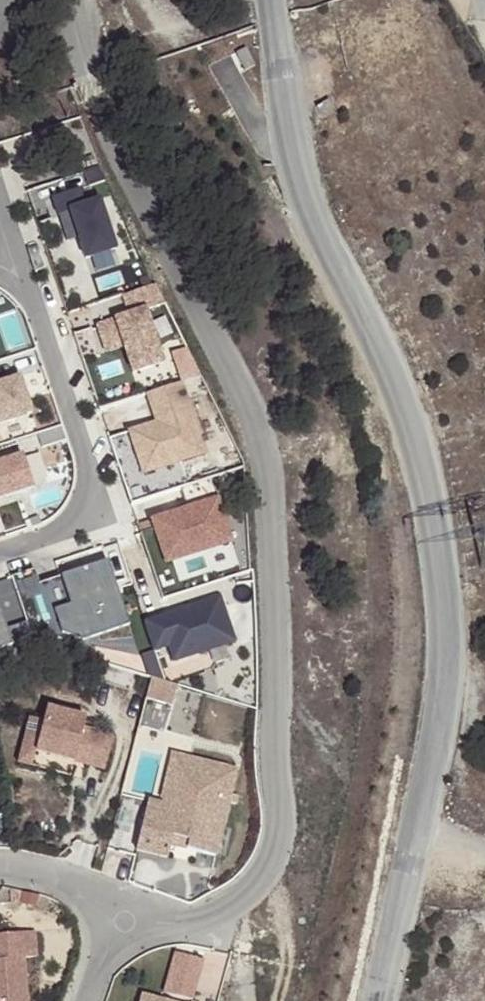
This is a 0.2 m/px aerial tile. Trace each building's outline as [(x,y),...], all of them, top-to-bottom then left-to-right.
[(73,191),(47,200),(53,218),(64,214),(73,241),(80,261),(110,251),(94,202),(79,207),(73,191)] [(73,241),(64,214),(53,218),(62,244),(73,241)] [(130,297),(136,313),(163,303),(157,287),(130,297)] [(129,348),(134,372),(195,361),(193,348),(175,351),(167,308),(101,320),(107,352),(129,348)] [(53,409),(32,351),(0,363),(0,428),(53,409)] [(157,427),(130,436),(144,478),(205,457),(182,386),(148,397),(155,420),(164,417),(167,424),(157,427)] [(164,417),(155,420),(157,427),(167,424),(164,417)] [(0,459),(0,500),(54,488),(45,449),(0,459)] [(161,516),(178,564),(244,542),(227,494),(161,516)] [(145,653),(159,648),(164,666),(225,644),(211,600),(136,625),(145,653)] [(2,671),(30,662),(16,625),(0,631),(0,664),(2,671)] [(167,694),(136,685),(131,706),(162,713),(167,694)] [(73,715),(22,703),(11,747),(24,750),(63,759),(71,725),(73,715)] [(85,728),(71,725),(63,759),(77,763),(85,728)] [(101,732),(85,728),(77,763),(93,767),(101,732)] [(24,750),(11,747),(7,762),(20,766),(24,750)] [(184,757),(167,753),(155,802),(173,806),(184,757)] [(184,757),(173,806),(155,802),(142,799),(131,848),(162,855),(165,843),(170,844),(172,836),(183,838),(181,847),(210,854),(230,768),(184,757)] [(183,838),(172,836),(170,844),(181,847),(183,838)] [(14,961),(27,960),(25,935),(0,936),(0,1000),(18,1000),(14,961)] [(168,992),(203,1000),(204,1000),(215,959),(180,949),(168,992)]
